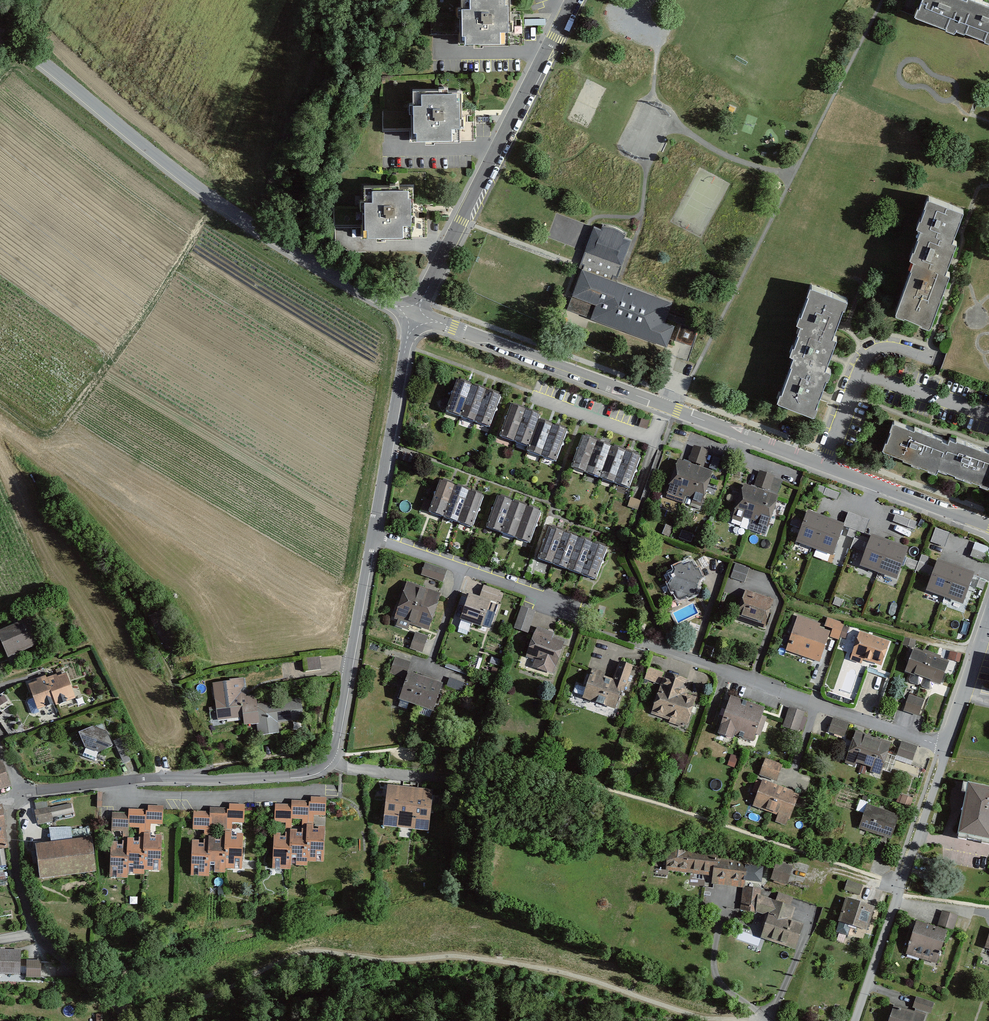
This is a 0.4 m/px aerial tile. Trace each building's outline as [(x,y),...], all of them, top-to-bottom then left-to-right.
[(505,44),(506,0),(458,0),(458,44),(505,44)] [(955,30),(966,0),(920,0),(918,6),(915,5),(912,15),(945,27),(944,29),(954,33),(955,30)] [(981,0),(966,0),(955,30),(965,33),(965,31),(983,38),(982,40),(988,42),(988,3),(981,0)] [(410,138),(458,138),(458,92),(410,92),(410,138)] [(362,235),(410,235),(410,189),(362,189),(362,235)] [(919,226),(951,239),(962,209),(926,195),(923,205),(924,205),(920,218),(918,217),(915,225),(919,226)] [(600,228),(593,226),(562,319),(585,327),(587,320),(666,348),(673,326),(664,323),(670,301),(617,282),(631,238),(624,235),(625,231),(620,228),(615,225),(608,224),(602,224),(600,228)] [(918,262),(943,272),(955,240),(951,239),(919,226),(915,235),(917,236),(912,248),(911,248),(907,258),(918,262)] [(915,270),(918,271),(901,313),(909,316),(909,314),(921,318),(920,321),(928,324),(948,274),(943,272),(918,262),(915,270)] [(798,329),(830,341),(841,310),(843,311),(845,303),(808,290),(805,298),(806,299),(799,319),(797,319),(794,328),(798,329)] [(791,361),(824,373),(835,343),(830,341),(798,329),(795,338),(796,338),(792,351),(790,350),(787,359),(791,361)] [(774,406),(812,420),(815,410),(814,410),(824,381),(826,382),(829,375),(824,373),(791,361),(788,369),(789,369),(779,398),(777,398),(774,406)] [(444,414),(459,419),(470,388),(456,382),(444,414)] [(459,419),(473,424),(485,393),(470,388),(459,419)] [(473,424),(488,430),(499,398),(485,393),(473,424)] [(497,439),(512,444),(524,413),(509,408),(497,439)] [(512,444),(526,450),(537,422),(538,418),(524,413),(512,444)] [(941,437),(942,435),(915,425),(915,426),(897,419),(887,448),(908,455),(906,459),(937,470),(938,467),(948,440),(941,437)] [(525,453),(540,458),(551,427),(537,422),(526,450),(525,453)] [(540,458),(554,464),(566,432),(551,427),(540,458)] [(948,440),(938,467),(988,485),(988,448),(957,436),(957,438),(949,435),(948,440)] [(571,467),(585,472),(597,441),(582,436),(571,467)] [(585,472),(600,478),(611,446),(597,441),(585,472)] [(600,478),(614,483),(626,452),(611,446),(600,478)] [(694,448),(687,466),(696,469),(704,472),(710,454),(694,448)] [(614,483),(629,488),(640,457),(626,452),(614,483)] [(677,494),(686,497),(696,469),(687,466),(679,463),(666,495),(675,498),(677,494)] [(701,507),(713,475),(704,472),(696,469),(686,497),(692,499),(691,503),(701,507)] [(760,472),(753,489),(762,492),(769,495),(776,478),(760,472)] [(429,511),(443,516),(455,485),(440,480),(429,511)] [(443,516),(458,522),(469,490),(455,485),(443,516)] [(743,517),(751,520),(762,492),(753,489),(744,486),(732,518),(741,522),(743,517)] [(458,522),(472,527),(484,496),(469,490),(458,522)] [(767,530),(779,499),(769,495),(762,492),(751,520),(758,522),(756,526),(767,530)] [(487,526),(501,532),(513,500),(498,495),(487,526)] [(501,532),(516,537),(527,505),(513,500),(501,532)] [(516,537),(530,542),(542,511),(527,505),(516,537)] [(828,554),(837,556),(847,527),(865,532),(869,519),(848,512),(845,522),(809,510),(799,542),(817,548),(814,556),(826,560),(828,554)] [(538,557),(553,563),(564,531),(550,526),(538,557)] [(553,563),(567,568),(579,537),(564,531),(553,563)] [(963,547),(938,538),(927,566),(957,576),(959,573),(985,582),(988,571),(988,558),(982,555),(986,543),(967,536),(963,547)] [(567,568),(582,573),(593,542),(579,537),(567,568)] [(582,573),(596,579),(608,547),(593,542),(582,573)] [(883,545),(874,570),(910,583),(919,558),(883,545)] [(677,590),(680,597),(689,594),(690,596),(699,592),(698,589),(703,577),(704,576),(700,568),(697,569),(693,562),(685,566),(684,564),(677,567),(678,569),(673,581),(671,582),(675,591),(677,590)] [(421,573),(443,580),(446,570),(425,563),(421,573)] [(734,563),(731,578),(746,581),(750,567),(734,563)] [(910,583),(874,570),(866,594),(901,607),(910,583)] [(397,616),(429,627),(441,594),(410,582),(397,616)] [(484,586),(481,596),(489,599),(497,602),(501,591),(484,586)] [(765,627),(775,599),(747,589),(737,617),(765,627)] [(481,596),(470,592),(462,617),(481,623),(489,599),(481,596)] [(535,610),(522,606),(515,627),(528,631),(535,610)] [(827,624),(800,616),(788,650),(823,661),(831,636),(840,639),(846,623),(829,617),(827,624)] [(32,618),(0,631),(10,653),(41,640),(32,618)] [(557,666),(565,644),(553,640),(555,632),(537,626),(527,655),(536,658),(532,670),(553,677),(557,666)] [(411,647),(422,651),(428,636),(416,632),(411,647)] [(884,664),(891,642),(862,632),(853,659),(864,662),(865,658),(884,664)] [(918,672),(925,675),(933,654),(917,648),(908,671),(917,674),(918,672)] [(930,679),(940,683),(949,661),(933,654),(925,675),(931,677),(930,679)] [(320,656),(309,658),(311,669),(321,668),(320,656)] [(396,656),(391,671),(407,677),(412,661),(396,656)] [(620,708),(635,665),(621,660),(614,679),(605,676),(606,673),(593,668),(584,696),(620,708)] [(645,681),(660,686),(666,671),(650,666),(645,681)] [(404,699),(420,704),(429,677),(414,671),(404,699)] [(687,728),(697,696),(685,692),(689,679),(666,671),(660,686),(652,712),(670,719),(669,722),(687,728)] [(50,677),(57,700),(58,702),(75,697),(67,674),(57,677),(56,675),(50,677)] [(39,706),(57,700),(50,677),(31,684),(39,706)] [(434,709),(444,681),(429,677),(420,704),(434,709)] [(244,678),(216,683),(221,718),(247,714),(248,723),(261,721),(263,733),(279,731),(278,721),(304,717),(302,699),(258,705),(257,695),(247,696),(244,678)] [(450,678),(447,686),(461,690),(464,683),(450,678)] [(920,714),(924,699),(910,694),(906,709),(920,714)] [(737,734),(739,735),(751,702),(733,696),(721,732),(736,737),(737,734)] [(755,741),(767,708),(751,702),(739,735),(755,741)] [(805,711),(791,707),(785,725),(799,729),(805,711)] [(847,723),(835,719),(830,732),(843,736),(847,723)] [(95,726),(81,731),(87,747),(99,752),(114,745),(108,731),(95,726)] [(858,762),(866,765),(877,737),(860,731),(848,763),(857,766),(858,762)] [(883,775),(894,743),(877,737),(866,765),(873,767),(872,771),(883,775)] [(123,738),(115,741),(124,763),(132,760),(123,738)] [(917,746),(904,742),(900,755),(913,759),(917,746)] [(783,764),(767,758),(761,774),(778,780),(783,764)] [(10,786),(3,761),(0,762),(0,789),(10,786)] [(766,808),(773,811),(783,786),(766,779),(753,808),(764,813),(766,808)] [(988,841),(988,791),(964,785),(962,793),(966,794),(957,835),(988,841)] [(789,825),(802,794),(783,786),(773,811),(780,814),(777,821),(789,825)] [(405,788),(391,787),(388,825),(402,826),(405,788)] [(405,788),(402,826),(415,827),(418,789),(405,788)] [(418,789),(415,827),(428,828),(431,790),(418,789)] [(294,806),(278,805),(277,820),(288,821),(288,826),(292,826),(293,816),(306,817),(305,821),(313,822),(314,813),(327,814),(327,798),(313,798),(313,803),(295,802),(294,806)] [(901,815),(870,804),(862,828),(893,838),(901,815)] [(36,807),(38,821),(55,820),(52,805),(36,807)] [(213,813),(196,812),(196,828),(206,828),(206,834),(210,834),(211,824),(224,824),(224,829),(231,829),(232,821),(245,821),(246,806),(231,805),(231,810),(213,809),(213,813)] [(0,807),(0,844),(9,842),(1,807),(0,807)] [(130,815),(114,814),(113,830),(124,830),(124,836),(128,836),(129,826),(141,827),(141,831),(149,831),(150,823),(162,823),(163,808),(149,807),(149,813),(130,812),(130,815)] [(326,828),(308,827),(308,831),(293,830),(293,835),(278,834),(276,867),(293,868),(294,854),(301,854),(300,864),(309,864),(309,858),(324,859),(326,828)] [(162,836),(145,835),(144,840),(129,839),(129,843),(114,842),(112,875),(129,876),(130,862),(137,862),(136,872),(145,872),(145,866),(160,867),(162,836)] [(241,836),(224,835),(224,839),(208,839),(208,843),(193,842),(192,875),(208,876),(209,862),(216,862),(215,872),(224,872),(225,866),(240,867),(241,836)] [(91,839),(39,845),(43,875),(95,869),(91,839)] [(666,871),(716,875),(717,861),(717,852),(668,849),(666,871)] [(747,863),(717,861),(716,875),(715,885),(745,887),(747,863)] [(794,866),(779,861),(773,878),(788,883),(794,866)] [(864,885),(850,880),(847,889),(861,894),(864,885)] [(759,888),(745,887),(743,910),(757,911),(758,894),(759,888)] [(758,894),(757,911),(770,915),(762,936),(794,948),(803,925),(793,921),(797,909),(758,894)] [(873,906),(847,898),(840,920),(866,928),(873,906)] [(945,912),(941,926),(954,930),(959,916),(945,912)] [(947,931),(918,921),(908,950),(938,960),(947,931)] [(0,951),(0,973),(20,974),(21,952),(0,951)] [(27,960),(27,977),(41,977),(42,960),(27,960)] [(916,996),(912,1007),(931,1014),(934,1003),(916,996)] [(926,1015),(894,1004),(888,1020),(924,1020),(926,1015)]
